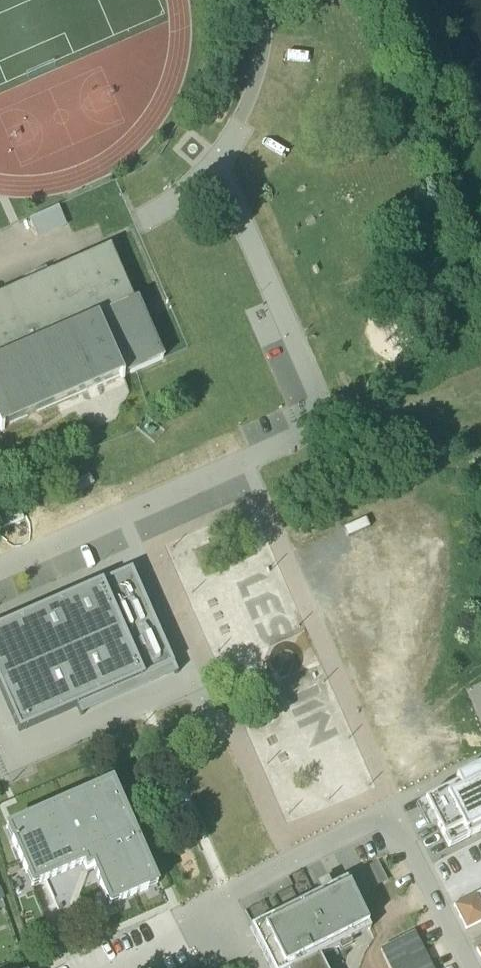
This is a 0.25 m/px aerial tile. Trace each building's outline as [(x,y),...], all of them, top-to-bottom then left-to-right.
[(0,297),(0,430),(162,359),(137,302),(133,303),(109,249),(0,297)] [(131,570),(0,627),(0,688),(20,733),(77,708),(173,666),(131,570)] [(177,675),(173,666),(77,708),(81,717),(177,675)] [(448,850),(480,834),(480,770),(455,783),(457,787),(424,803),(448,850)] [(98,789),(14,825),(20,838),(13,841),(27,874),(34,871),(40,884),(84,865),(87,870),(93,868),(106,899),(116,895),(119,902),(148,890),(145,882),(153,878),(137,839),(129,842),(121,823),(128,820),(115,790),(100,796),(98,789)] [(350,877),(359,896),(387,881),(378,863),(350,877)] [(370,930),(346,881),(250,926),(270,967),(297,967),(321,956),(370,930)] [(454,906),(466,931),(480,923),(480,908),(475,896),(454,906)] [(466,931),(472,943),(480,938),(480,923),(466,931)] [(380,951),(389,967),(432,967),(414,934),(380,951)] [(321,956),(297,967),(327,967),(321,956)]
